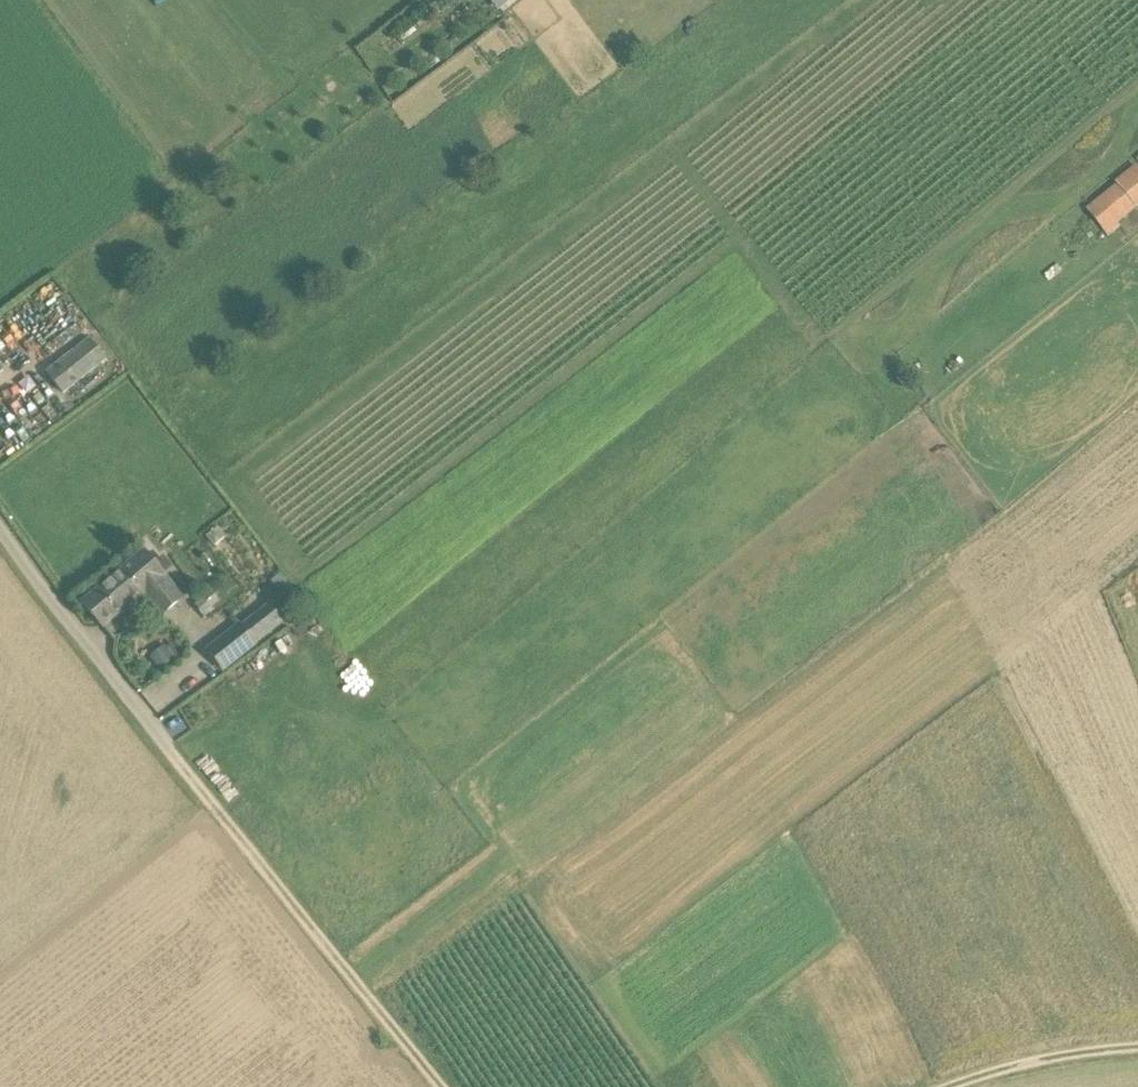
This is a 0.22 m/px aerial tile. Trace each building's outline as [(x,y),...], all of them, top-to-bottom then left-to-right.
[(514,0),(491,0),(500,11),(514,0)] [(1137,212),(1137,166),(1087,206),(1109,234),(1137,212)] [(90,339),(47,372),(64,394),(107,360),(90,339)] [(78,603),(101,630),(140,598),(156,618),(180,599),(141,552),(78,603)] [(213,611),(211,609),(206,602),(202,597),(192,605),(203,619),(213,611)] [(223,671),(254,646),(239,627),(208,652),(223,671)] [(163,646),(148,658),(159,672),(180,654),(171,643),(165,648),(163,646)]
